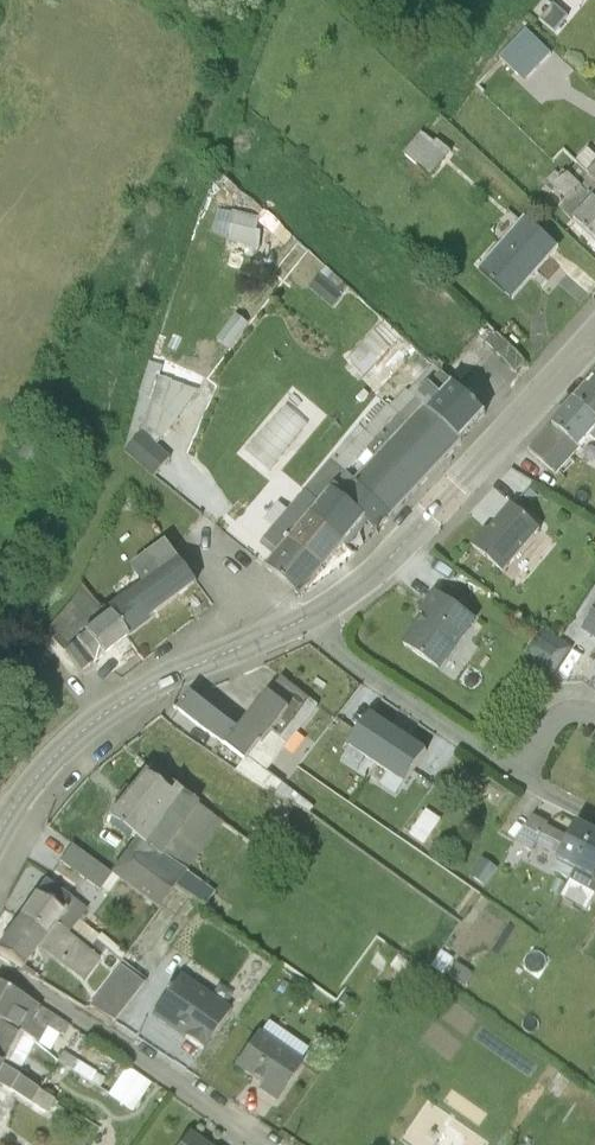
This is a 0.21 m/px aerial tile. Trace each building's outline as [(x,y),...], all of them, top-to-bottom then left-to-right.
[(557,5),(541,26),(559,39),(574,19),(557,5)] [(524,28),(478,92),(487,99),(511,66),(516,68),(524,74),(545,48),(537,41),(538,39),(524,28)] [(406,161),(400,169),(426,190),(433,182),(453,158),(438,145),(436,147),(423,137),(405,159),(406,161)] [(594,174),(594,163),(589,158),(579,168),(590,179),(594,174)] [(590,181),(581,190),(566,174),(559,181),(556,177),(547,187),(583,220),(594,207),(594,185),(590,181)] [(576,227),(594,246),(594,207),(583,220),(576,227)] [(126,208),(120,222),(132,227),(138,213),(126,208)] [(232,230),(230,246),(261,254),(262,237),(258,235),(261,222),(235,216),(232,230)] [(514,236),(526,222),(521,217),(509,231),(514,236)] [(514,236),(480,275),(515,306),(561,253),(526,222),(514,236)] [(294,242),(279,260),(336,312),(352,295),(294,242)] [(355,262),(348,269),(358,279),(365,272),(355,262)] [(239,318),(218,344),(231,353),(251,328),(239,318)] [(374,337),(348,366),(366,383),(392,354),(374,337)] [(498,337),(488,347),(517,378),(528,367),(498,337)] [(156,405),(166,371),(153,368),(142,401),(127,457),(155,482),(173,462),(159,450),(180,425),(156,405)] [(156,405),(180,425),(201,396),(170,384),(174,375),(166,371),(156,405)] [(402,421),(409,428),(425,411),(418,405),(431,390),(443,400),(454,388),(443,378),(435,371),(410,397),(407,395),(391,411),(402,421)] [(577,406),(594,423),(594,386),(577,406)] [(425,411),(462,445),(487,418),(454,388),(443,400),(431,390),(418,405),(425,411)] [(336,468),(348,480),(370,457),(376,463),(409,428),(402,421),(391,411),(385,405),(361,431),(366,436),(336,468)] [(285,409),(246,455),(271,476),(310,430),(285,409)] [(355,486),(341,501),(367,525),(378,535),(462,445),(425,411),(409,428),(376,463),(355,486)] [(555,430),(532,456),(558,479),(575,460),(586,468),(594,459),(594,439),(581,455),(555,430)] [(348,480),(355,486),(376,463),(370,457),(348,480)] [(307,495),(321,509),(333,495),(341,501),(355,486),(348,480),(336,468),(333,465),(307,495)] [(321,509),(307,495),(262,549),(277,561),(291,544),(313,519),(321,509)] [(321,509),(313,519),(346,548),(347,549),(367,525),(341,501),(333,495),(321,509)] [(487,531),(472,549),(505,577),(543,533),(513,507),(490,533),(487,531)] [(313,519),(291,544),(325,573),(346,548),(313,519)] [(162,577),(181,563),(169,544),(148,558),(162,577)] [(291,544),(277,561),(267,572),(302,600),(325,573),(291,544)] [(107,617),(125,642),(199,586),(181,563),(162,577),(111,614),(107,617)] [(81,587),(106,618),(107,617),(111,614),(85,581),(81,587)] [(106,618),(81,587),(69,605),(44,634),(61,656),(77,677),(91,667),(73,645),(83,638),(82,636),(106,618)] [(436,594),(401,648),(443,676),(478,623),(436,594)] [(73,645),(91,667),(91,668),(101,661),(125,642),(107,617),(106,618),(82,636),(83,638),(73,645)] [(584,635),(594,643),(594,619),(584,635)] [(540,641),(528,658),(537,664),(529,676),(540,683),(560,654),(540,641)] [(262,747),(246,766),(238,776),(257,790),(276,800),(311,818),(316,813),(285,789),(270,776),(320,710),(284,682),(270,697),(291,714),(264,749),(262,747)] [(291,714),(270,697),(241,735),(194,699),(181,716),(228,751),(246,766),(262,747),(264,749),(291,714)] [(371,719),(349,753),(406,791),(429,757),(371,719)] [(160,860),(196,810),(195,809),(171,792),(166,798),(140,778),(104,824),(132,845),(158,863),(160,860)] [(196,810),(160,860),(184,876),(221,827),(196,810)] [(425,816),(411,838),(427,849),(442,827),(425,816)] [(594,839),(594,837),(578,829),(571,842),(549,831),(550,828),(535,820),(517,847),(536,856),(539,850),(560,862),(559,865),(578,875),(594,839)] [(578,875),(594,884),(594,839),(578,875)] [(109,878),(108,879),(155,914),(172,892),(184,876),(160,860),(158,863),(132,845),(109,878)] [(108,879),(109,878),(78,856),(70,867),(66,873),(72,879),(77,872),(102,889),(108,879)] [(484,860),(471,878),(487,889),(500,871),(484,860)] [(578,875),(559,865),(554,875),(572,885),(578,875)] [(572,885),(594,898),(594,884),(578,875),(572,885)] [(184,876),(172,892),(201,911),(220,925),(231,910),(184,876)] [(61,919),(54,929),(66,939),(70,935),(89,950),(96,941),(82,931),(87,925),(71,913),(75,906),(70,902),(43,884),(32,899),(61,919)] [(572,885),(561,901),(589,916),(594,905),(594,898),(572,885)] [(17,920),(45,941),(54,929),(61,919),(32,899),(17,920)] [(17,920),(0,945),(0,957),(22,972),(35,954),(38,951),(45,941),(17,920)] [(45,941),(38,951),(81,985),(98,965),(66,939),(54,929),(45,941)] [(460,931),(431,974),(444,983),(462,958),(456,954),(468,937),(460,931)] [(387,948),(372,970),(385,979),(391,971),(401,979),(410,966),(400,960),(402,958),(400,957),(387,948)] [(35,954),(22,972),(39,982),(47,960),(35,954)] [(117,968),(83,1010),(111,1028),(142,989),(117,968)] [(177,977),(149,1020),(200,1053),(228,1011),(177,977)] [(23,1039),(37,1047),(43,1035),(30,1025),(37,1011),(0,989),(0,1026),(23,1039)] [(30,1025),(43,1035),(46,1030),(62,1040),(67,1029),(37,1011),(30,1025)] [(0,1070),(5,1073),(23,1039),(0,1026),(0,1070)] [(256,1035),(232,1070),(257,1088),(254,1092),(273,1105),(300,1066),(256,1035)] [(62,1054),(54,1066),(79,1081),(84,1074),(75,1069),(78,1064),(62,1054)] [(124,1067),(110,1098),(138,1111),(152,1079),(124,1067)] [(0,1070),(0,1090),(7,1095),(8,1093),(45,1117),(53,1104),(36,1094),(17,1080),(5,1073),(0,1070)] [(557,1104),(543,1125),(552,1131),(572,1101),(577,1100),(582,1092),(559,1077),(550,1091),(554,1093),(550,1099),(557,1104)] [(177,1144),(202,1144),(185,1133),(177,1144)]
